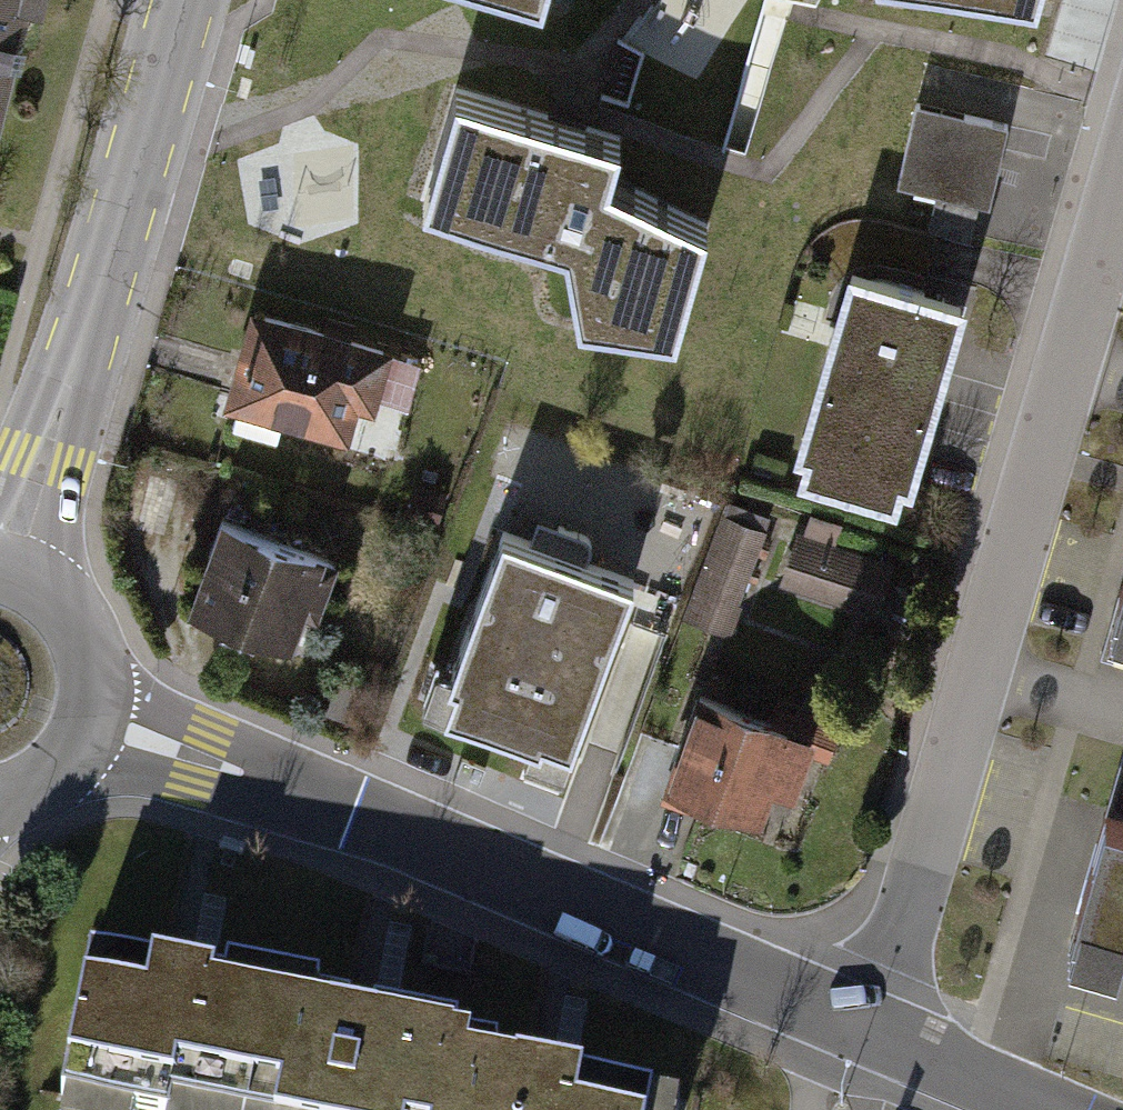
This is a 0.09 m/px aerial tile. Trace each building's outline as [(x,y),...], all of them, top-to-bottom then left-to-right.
[(30,0),(0,0),(0,120),(30,0)] [(621,145),(454,96),(422,207),(561,254),(576,326),(674,339),(706,230),(610,184),(621,145)] [(1010,126),(916,104),(897,184),(937,194),(929,229),(972,240),(980,205),(991,207),(1010,126)] [(911,476),(968,288),(846,252),(789,440),(800,443),(794,465),(895,495),(901,473),(911,476)] [(394,350),(251,309),(223,407),(350,444),(360,410),(376,414),(394,350)] [(683,619),(731,638),(743,606),(739,605),(772,518),(727,501),(683,619)] [(336,554),(218,508),(184,600),(289,639),(302,607),(316,612),(336,554)] [(879,616),(896,564),(836,545),(843,525),(811,515),(805,535),(798,532),(780,584),(879,616)] [(530,538),(500,527),(449,666),(434,661),(420,698),(529,738),(522,756),(561,770),(633,576),(589,560),(590,556),(591,553),(590,551),(590,548),(588,546),(585,543),(535,525),(530,538)] [(1113,650),(1122,653),(1122,616),(1113,650)] [(771,717),(701,691),(661,797),(708,815),(712,805),(766,826),(778,792),(799,800),(816,753),(831,759),(847,716),(801,698),(798,707),(778,700),(771,717)] [(1071,946),(1122,960),(1122,777),(1115,775),(1071,946)] [(95,953),(67,1097),(72,1098),(70,1109),(253,1109),(279,975),(232,966),(230,979),(220,977),(221,973),(158,960),(157,965),(95,953)] [(462,1037),(464,1026),(380,1009),(378,1017),(355,1012),(357,1005),(323,998),(326,984),(279,975),(253,1109),(442,1109),(456,1036),(462,1037)] [(658,1093),(588,1079),(589,1073),(521,1060),(521,1064),(502,1060),(504,1045),(462,1037),(456,1036),(442,1109),(683,1109),(684,1101),(657,1096),(658,1093)]
